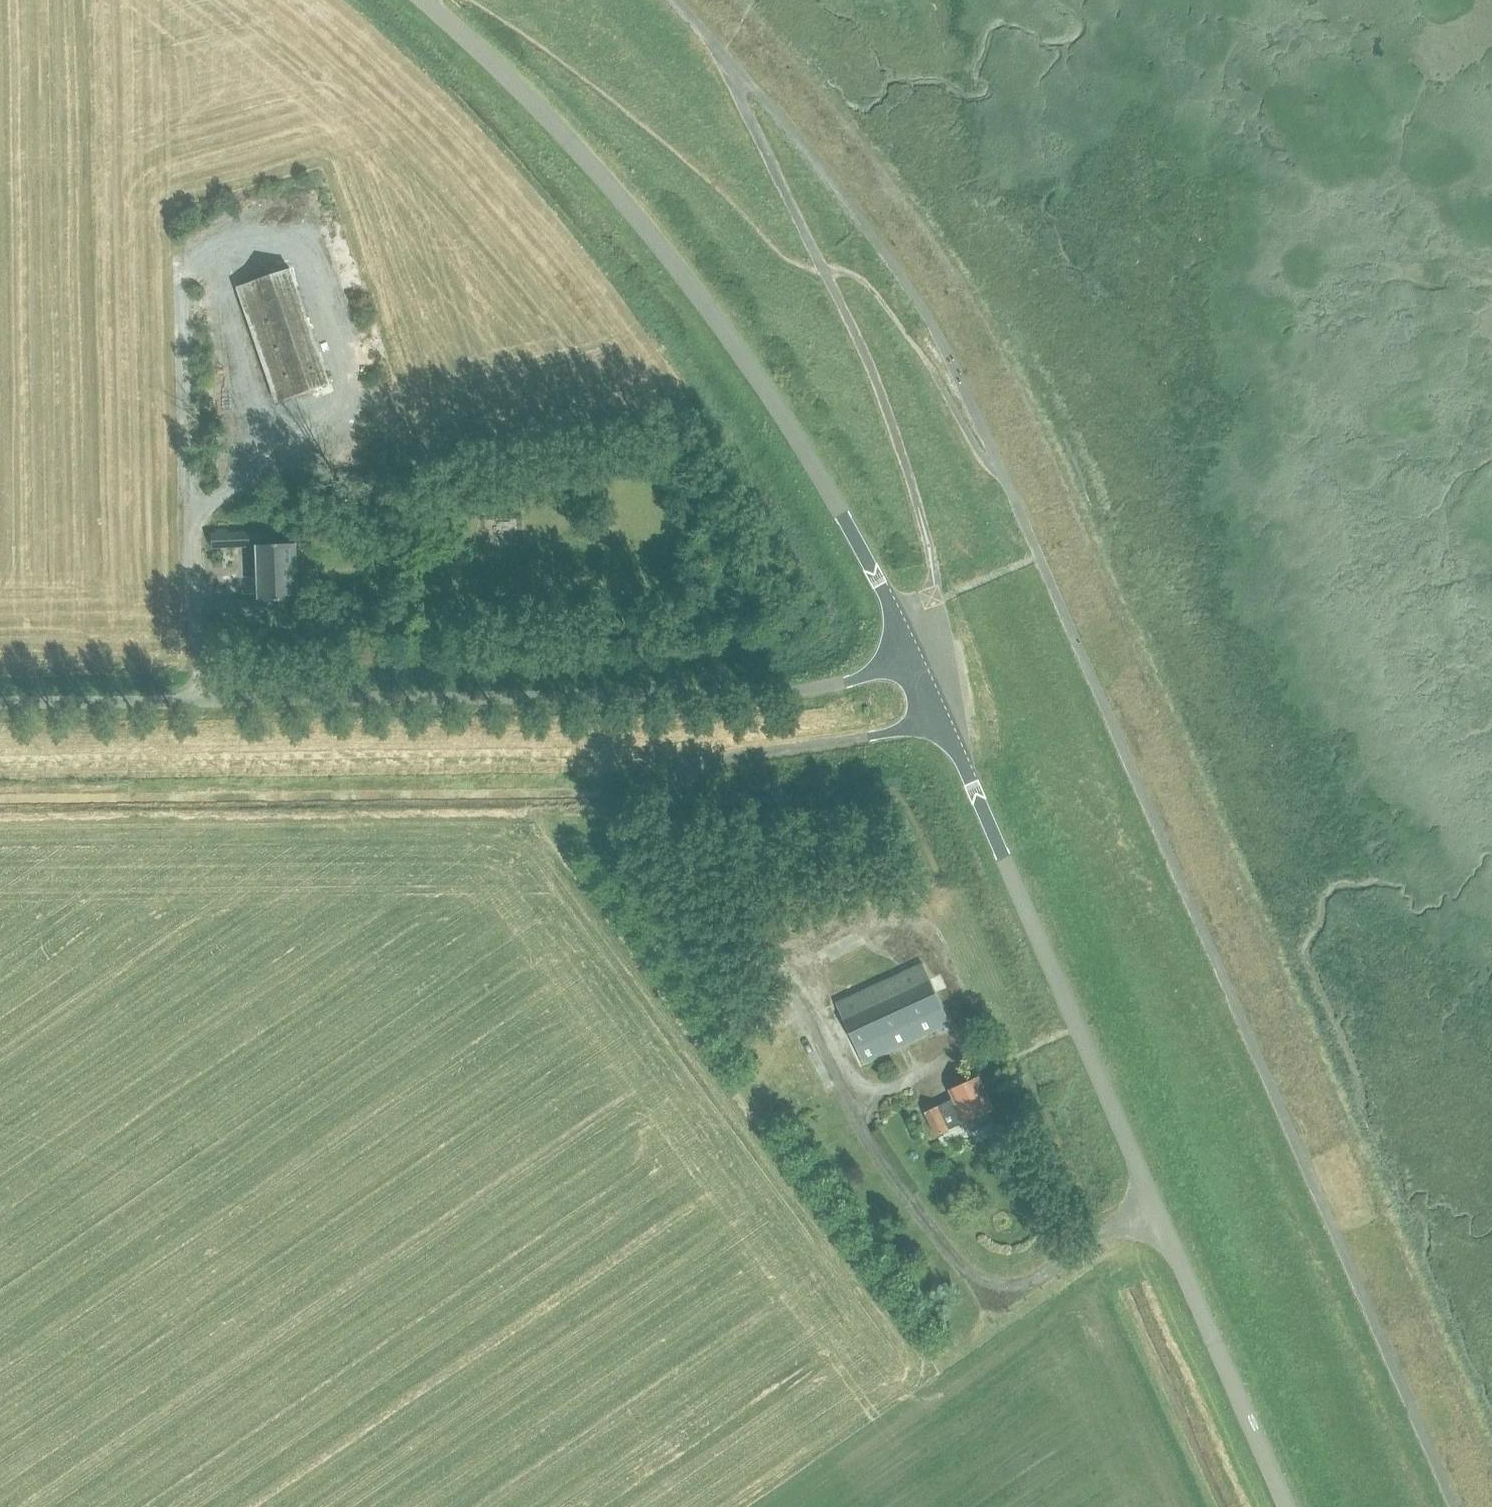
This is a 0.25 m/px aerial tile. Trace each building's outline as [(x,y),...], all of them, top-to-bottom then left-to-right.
[(237,287),(277,403),(331,385),(291,269),(237,287)] [(297,530),(277,531),(213,533),(213,548),(258,547),(260,602),(299,600),(297,530)] [(835,1004),(864,1065),(951,1025),(922,963),(835,1004)] [(925,1111),(936,1136),(994,1110),(979,1075),(949,1089),(953,1099),(925,1111)]
